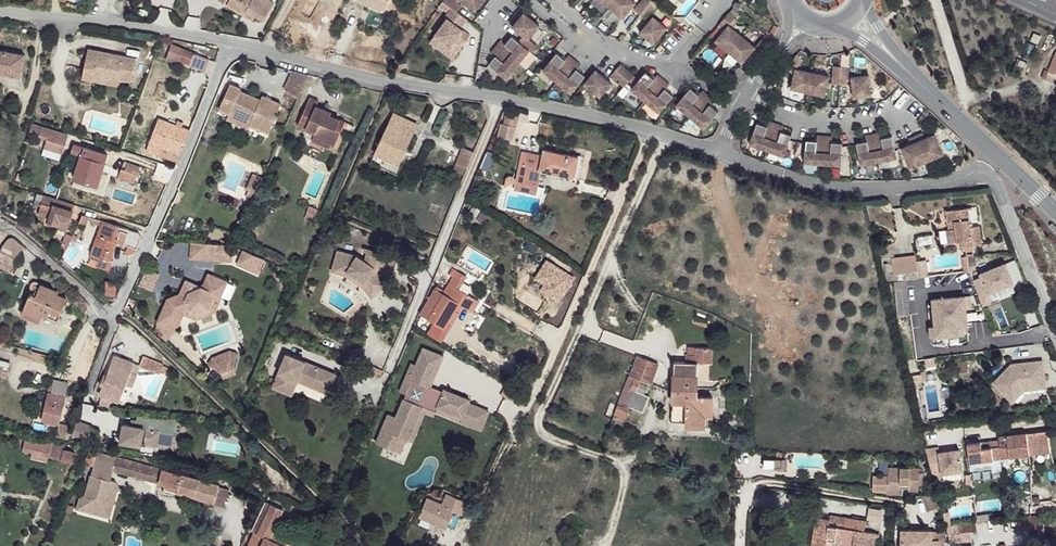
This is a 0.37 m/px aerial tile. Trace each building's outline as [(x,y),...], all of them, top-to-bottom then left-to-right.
[(256,16),(264,21),(273,3),(269,0),(231,0),(228,5),(244,15),(246,11),(256,16)] [(380,10),(381,9),(393,14),(399,0),(356,0),(380,10)] [(456,0),(444,0),(458,11),(462,4),(456,0)] [(482,0),(461,0),(474,10),(482,0)] [(633,0),(600,0),(621,18),(635,2),(633,0)] [(634,8),(646,18),(657,5),(652,0),(640,0),(634,8)] [(253,20),(256,16),(246,11),(244,15),(253,20)] [(523,34),(520,38),(532,47),(534,49),(538,45),(529,38),(540,24),(523,11),(512,26),(523,34)] [(466,19),(449,12),(444,22),(447,23),(439,42),(464,54),(468,45),(461,42),(463,38),(466,31),(462,29),(466,19)] [(735,16),(729,12),(718,25),(724,29),(714,41),(741,63),(750,52),(755,57),(767,43),(761,38),(754,47),(728,25),(735,16)] [(652,15),(639,31),(653,43),(666,27),(652,15)] [(686,20),(682,25),(687,29),(690,24),(686,20)] [(518,41),(511,35),(505,43),(500,39),(491,52),(495,55),(489,64),(507,78),(529,50),(532,52),(534,49),(532,47),(520,38),(518,41)] [(464,54),(439,42),(435,49),(461,61),(464,54)] [(96,75),(120,80),(132,82),(137,59),(90,49),(83,78),(95,81),(96,75)] [(180,62),(190,66),(195,54),(185,50),(180,62)] [(21,77),(25,56),(0,51),(0,73),(21,77)] [(564,59),(556,53),(542,71),(570,93),(585,75),(577,69),(581,64),(568,54),(564,59)] [(195,54),(190,66),(205,72),(210,60),(195,54)] [(789,89),(823,96),(827,76),(793,68),(801,59),(794,54),(783,67),(792,76),(789,89)] [(633,74),(620,63),(615,70),(628,81),(633,74)] [(846,66),(831,65),(830,84),(845,85),(846,66)] [(585,84),(588,87),(588,86),(599,72),(596,70),(585,84)] [(645,71),(630,88),(659,112),(673,95),(665,88),(669,83),(658,73),(653,79),(645,71)] [(309,76),(294,72),(286,90),(300,96),(309,76)] [(599,72),(588,86),(600,96),(612,83),(599,72)] [(867,74),(850,77),(852,98),(870,95),(867,74)] [(119,87),(120,80),(96,75),(95,81),(95,82),(119,87)] [(239,94),(240,91),(241,90),(230,85),(219,110),(230,114),(231,113),(251,121),(248,125),(249,125),(268,133),(280,104),(261,97),(260,100),(244,93),(243,96),(239,94)] [(689,87),(675,104),(703,128),(717,110),(709,104),(713,98),(702,88),(697,94),(689,87)] [(346,122),(338,119),(331,116),(333,113),(317,106),(319,101),(311,98),(299,126),(316,134),(314,136),(336,145),(346,122)] [(248,129),(249,125),(248,125),(251,121),(231,113),(230,114),(227,120),(248,129)] [(394,114),(376,154),(400,165),(418,125),(394,114)] [(755,122),(747,143),(782,155),(788,137),(789,134),(780,130),(782,123),(768,118),(765,125),(755,122)] [(191,131),(182,128),(176,126),(160,120),(149,146),(160,150),(161,146),(182,154),(191,131)] [(64,153),(69,135),(33,123),(31,131),(38,134),(39,130),(42,130),(39,137),(48,140),(45,148),(64,153)] [(502,123),(499,137),(514,141),(517,127),(502,123)] [(855,143),(858,164),(895,157),(891,136),(880,137),(878,130),(863,133),(864,141),(855,143)] [(907,143),(898,147),(908,168),(941,154),(931,132),(921,136),(919,131),(905,137),(907,143)] [(804,141),(803,163),(839,165),(841,142),(830,141),(830,134),(815,133),(814,140),(804,140),(804,141)] [(336,145),(314,136),(312,141),(333,150),(336,145)] [(108,155),(76,145),(73,153),(82,156),(75,178),(99,186),(108,155)] [(161,146),(160,150),(180,157),(182,154),(161,146)] [(464,149),(456,172),(465,175),(474,152),(464,149)] [(543,156),(540,168),(540,171),(575,180),(580,158),(544,150),(543,156)] [(522,152),(520,164),(540,168),(543,156),(522,152)] [(141,167),(129,163),(127,171),(123,170),(119,178),(134,184),(141,167)] [(540,171),(540,168),(520,164),(516,182),(533,185),(536,170),(540,171)] [(535,194),(540,171),(536,170),(533,185),(516,182),(514,189),(535,194)] [(257,193),(264,178),(254,174),(247,190),(250,190),(257,193)] [(255,199),(257,193),(250,190),(248,196),(255,199)] [(57,200),(39,193),(37,200),(44,203),(44,204),(54,208),(50,222),(58,224),(60,219),(71,222),(76,205),(57,200)] [(314,198),(311,204),(319,207),(322,202),(314,198)] [(948,243),(962,241),(972,240),(973,246),(983,245),(979,226),(971,227),(968,209),(947,212),(948,223),(955,222),(955,229),(947,231),(948,243)] [(91,218),(83,216),(80,223),(88,226),(91,218)] [(122,231),(123,229),(104,222),(91,253),(99,257),(111,262),(122,231)] [(138,234),(130,231),(129,234),(125,244),(129,246),(126,254),(128,255),(133,253),(136,252),(141,240),(138,234)] [(68,246),(73,237),(68,234),(63,243),(68,246)] [(207,245),(192,243),(192,260),(206,261),(207,245)] [(217,245),(207,245),(206,261),(216,262),(217,245)] [(226,246),(217,245),(216,262),(224,262),(226,246)] [(233,263),(234,247),(226,246),(224,262),(233,263)] [(369,256),(366,265),(370,267),(374,257),(380,258),(381,253),(367,248),(365,255),(369,256)] [(0,254),(0,266),(7,270),(14,257),(2,250),(0,254)] [(265,261),(243,251),(237,264),(259,274),(265,261)] [(370,267),(366,265),(358,260),(338,254),(333,271),(350,275),(367,285),(377,297),(389,287),(380,278),(373,276),(375,270),(381,272),(396,277),(400,264),(380,258),(374,257),(370,267)] [(99,257),(96,265),(111,270),(114,262),(111,262),(99,257)] [(574,279),(547,261),(536,279),(545,285),(551,289),(548,295),(559,302),(574,279)] [(894,281),(912,279),(910,261),(893,262),(894,281)] [(1018,292),(1006,263),(973,276),(984,307),(1018,292)] [(153,290),(159,274),(145,269),(139,285),(153,290)] [(372,301),(377,297),(367,285),(350,275),(333,271),(332,275),(346,278),(361,288),(372,301)] [(187,297),(181,294),(169,299),(159,323),(178,331),(186,312),(192,310),(200,314),(210,309),(214,302),(221,299),(228,283),(217,278),(216,281),(209,278),(206,284),(198,288),(192,286),(187,297)] [(41,288),(58,294),(60,291),(39,282),(36,282),(34,283),(33,284),(32,285),(31,287),(31,293),(37,295),(41,288)] [(186,283),(181,294),(187,297),(192,286),(186,283)] [(444,296),(430,321),(446,330),(450,323),(455,325),(461,314),(457,311),(460,306),(474,313),(481,303),(450,285),(443,295),(444,296)] [(541,291),(548,295),(551,289),(545,285),(541,291)] [(67,298),(58,294),(41,288),(37,295),(31,293),(26,306),(42,313),(58,320),(67,298)] [(898,316),(910,315),(907,289),(896,290),(898,316)] [(421,315),(430,321),(444,296),(443,295),(435,290),(421,315)] [(957,324),(967,323),(966,307),(965,297),(934,300),(936,326),(930,327),(932,336),(958,334),(957,324)] [(42,313),(26,306),(23,314),(39,320),(42,313)] [(969,340),(967,323),(957,324),(958,334),(932,336),(931,336),(933,343),(939,345),(959,343),(969,340)] [(418,365),(413,363),(401,391),(408,394),(410,390),(414,381),(432,388),(434,383),(431,382),(442,355),(425,347),(418,365)] [(688,356),(688,363),(698,364),(712,363),(712,349),(696,348),(696,356),(688,356)] [(210,365),(221,372),(224,367),(231,363),(233,359),(238,359),(239,353),(230,352),(215,356),(210,365)] [(131,371),(134,363),(115,354),(99,394),(119,403),(120,399),(124,390),(131,371)] [(144,355),(140,364),(155,372),(159,363),(144,355)] [(287,355),(276,380),(285,385),(288,378),(298,383),(328,396),(337,377),(287,355)] [(445,356),(442,355),(431,382),(434,383),(445,356)] [(638,357),(632,375),(654,384),(660,365),(638,357)] [(0,359),(0,376),(6,377),(10,362),(0,359)] [(224,367),(221,372),(224,374),(236,370),(238,359),(233,359),(231,363),(224,367)] [(994,380),(1008,397),(1022,385),(1045,383),(1043,360),(1013,364),(994,380)] [(141,366),(134,363),(131,371),(138,374),(141,366)] [(698,364),(688,363),(675,363),(674,392),(674,409),(673,409),(672,422),(687,423),(687,427),(708,428),(708,416),(712,416),(713,398),(696,397),(697,388),(698,364)] [(384,373),(375,369),(372,374),(382,378),(384,373)] [(654,384),(632,375),(631,375),(631,376),(630,375),(619,404),(619,405),(616,415),(627,419),(631,408),(643,413),(649,396),(646,395),(650,383),(654,384)] [(922,375),(915,376),(916,383),(923,382),(922,375)] [(285,385),(276,380),(275,380),(272,388),(292,397),(298,383),(288,378),(285,385)] [(432,388),(414,381),(410,390),(428,397),(432,388)] [(1008,397),(1011,400),(1023,389),(1045,387),(1045,383),(1022,385),(1008,397)] [(446,388),(439,385),(436,390),(432,388),(428,397),(425,402),(438,408),(440,403),(465,414),(463,418),(483,427),(491,408),(471,400),(472,397),(448,386),(446,388)] [(124,390),(120,399),(127,402),(131,393),(124,390)] [(49,391),(43,419),(61,423),(67,396),(49,391)] [(140,397),(131,393),(127,402),(136,406),(140,397)] [(411,437),(425,402),(407,395),(399,414),(391,411),(379,440),(403,450),(409,436),(411,437)] [(90,438),(93,430),(94,428),(78,423),(73,435),(89,441),(90,438)] [(124,424),(121,442),(149,447),(150,444),(165,446),(168,432),(124,424)] [(100,432),(93,430),(90,438),(96,440),(100,432)] [(999,440),(1000,447),(1001,459),(1030,456),(1029,449),(1051,447),(1048,431),(999,436),(999,440)] [(51,447),(53,441),(26,436),(23,451),(78,463),(80,453),(64,450),(51,447)] [(1000,447),(999,440),(981,442),(982,449),(1000,447)] [(65,444),(53,441),(51,447),(64,450),(65,444)] [(1001,459),(1000,447),(982,449),(981,442),(967,444),(971,471),(994,468),(994,472),(1002,472),(1001,459)] [(926,449),(933,475),(962,471),(959,449),(939,452),(938,447),(926,449)] [(1052,453),(1051,447),(1029,449),(1030,456),(1052,453)] [(114,470),(165,484),(178,487),(176,493),(176,495),(214,506),(214,505),(220,486),(220,485),(91,450),(86,462),(95,465),(93,475),(111,480),(114,470)] [(880,459),(879,474),(887,475),(888,460),(880,459)] [(911,484),(911,489),(910,491),(920,491),(921,469),(891,468),(890,476),(881,475),(881,490),(890,491),(889,493),(902,494),(902,488),(902,484),(911,484)] [(111,480),(93,475),(88,495),(82,498),(79,508),(93,512),(94,508),(98,509),(110,503),(106,497),(108,494),(111,494),(116,492),(121,489),(116,481),(111,480)] [(178,487),(165,484),(164,489),(176,493),(178,487)] [(230,490),(220,486),(214,505),(225,508),(230,490)] [(94,508),(93,512),(109,516),(116,492),(111,494),(108,494),(106,497),(110,503),(98,509),(94,508)] [(448,496),(443,506),(428,500),(421,518),(446,528),(453,511),(463,515),(467,504),(448,496)] [(261,545),(286,545),(290,537),(274,530),(283,510),(266,502),(253,531),(254,532),(265,537),(261,545)] [(1045,533),(1043,515),(1025,517),(1027,535),(1045,533)] [(876,533),(865,531),(867,521),(846,517),(844,528),(829,525),(830,519),(817,517),(812,545),(826,545),(827,541),(844,544),(845,544),(852,545),(875,545),(875,542),(876,533)] [(977,531),(976,522),(959,523),(960,533),(954,533),(955,543),(972,542),(971,532),(977,531)] [(901,545),(939,545),(939,539),(932,539),(931,531),(902,530),(901,545)] [(254,545),(261,545),(265,537),(254,532),(249,544),(254,545)]
